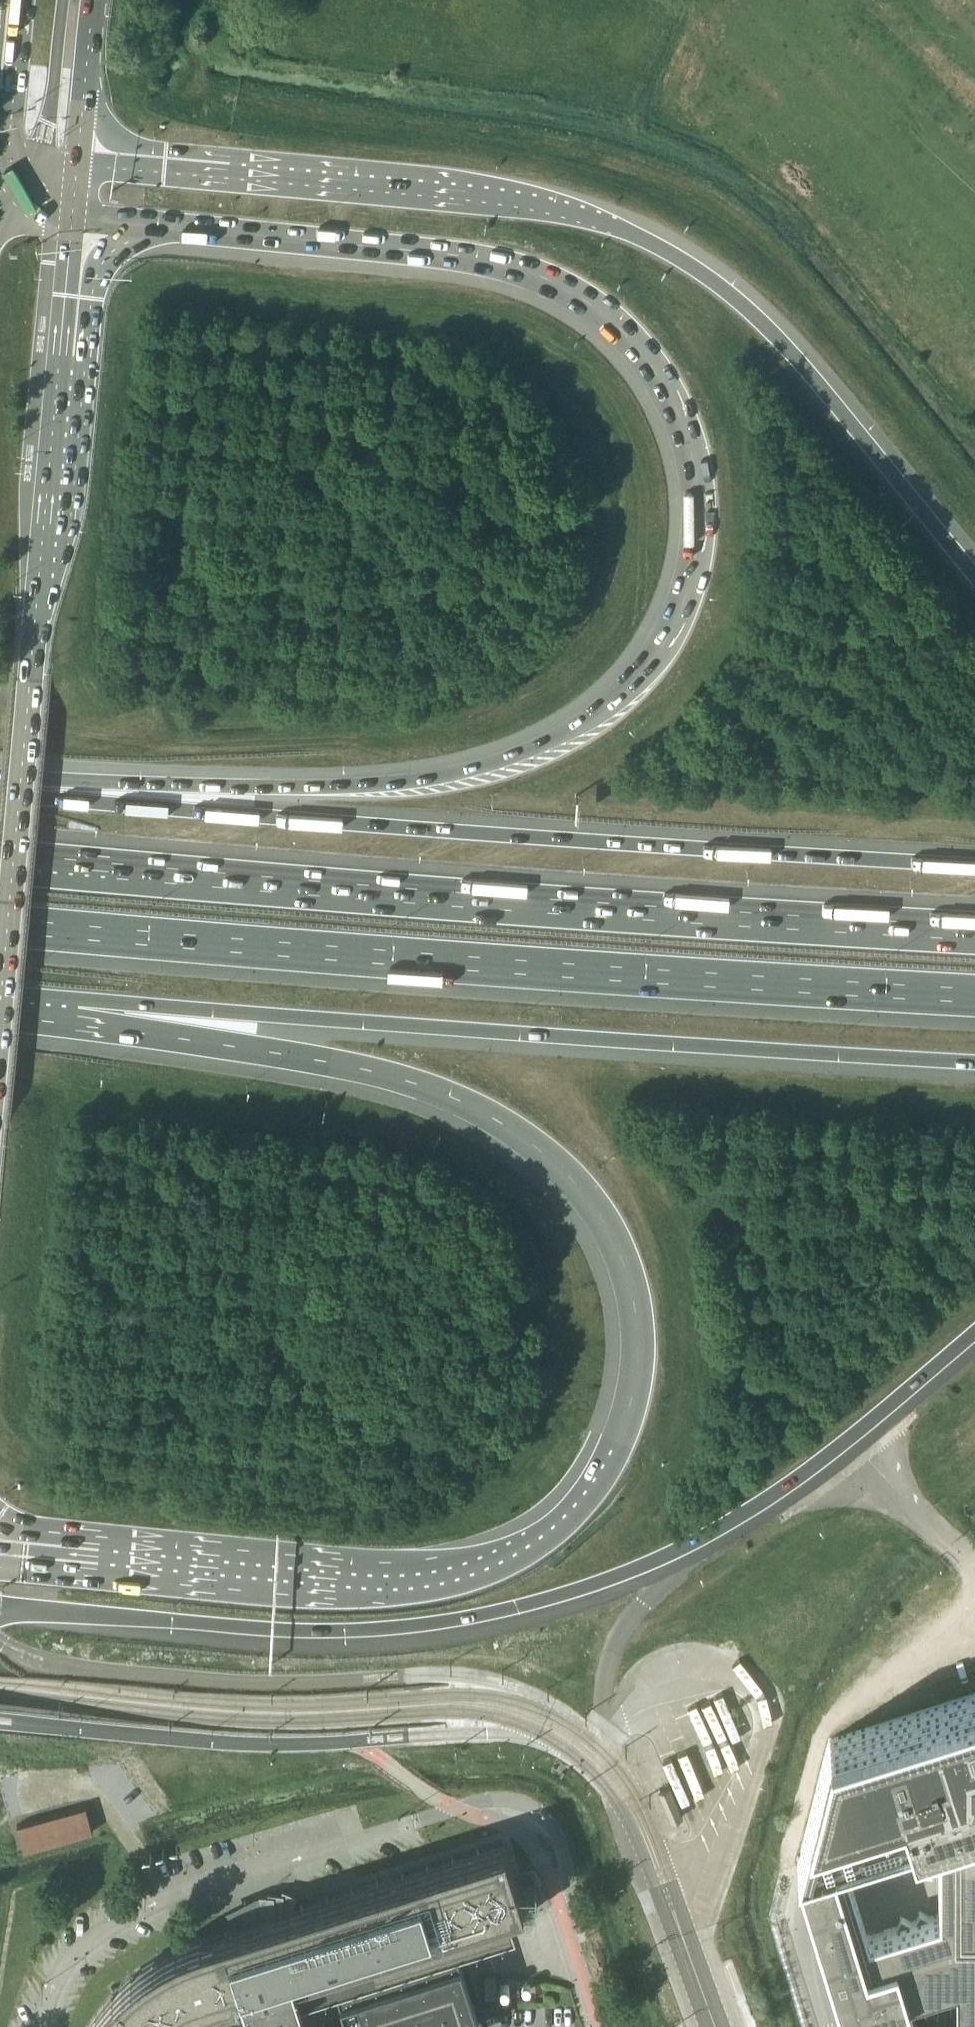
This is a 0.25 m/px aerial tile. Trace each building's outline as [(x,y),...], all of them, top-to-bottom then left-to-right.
[(847,2026),(974,2026),(974,1694),(868,1727),(829,1739),(815,1795),(798,1866),(799,1870),(823,1949),(823,1950),(847,2026)] [(734,1742),(744,1738),(737,1719),(726,1723),(734,1742)] [(17,1825),(24,1850),(93,1831),(86,1806),(17,1825)] [(324,2022),(272,2022),(272,2001),(302,1992),(301,1990),(441,1946),(515,1923),(509,1906),(515,1904),(523,1902),(520,1892),(517,1885),(516,1880),(513,1872),(506,1848),(504,1842),(498,1844),(493,1845),(359,1887),(292,1909),(251,1922),(250,1922),(236,1926),(199,1938),(192,1940),(184,1943),(178,1946),(171,1949),(164,1953),(157,1957),(150,1961),(143,1966),(137,1971),(131,1976),(124,1981),(119,1987),(113,1993),(108,1999),(102,2005),(98,2011),(93,2018),(89,2025),(87,2026),(167,2026),(169,2025),(174,2021),(179,2017),(185,2013),(190,2010),(196,2007),(202,2004),(208,2001),(215,1999),(243,1990),(249,2010),(262,2006),(262,2023),(261,2023),(261,2026),(324,2026),(324,2022)] [(458,1944),(335,1983),(349,2026),(484,2026),(458,1944)] [(531,2010),(531,2024),(541,2024),(541,2026),(576,2026),(576,2010),(531,2010)]
